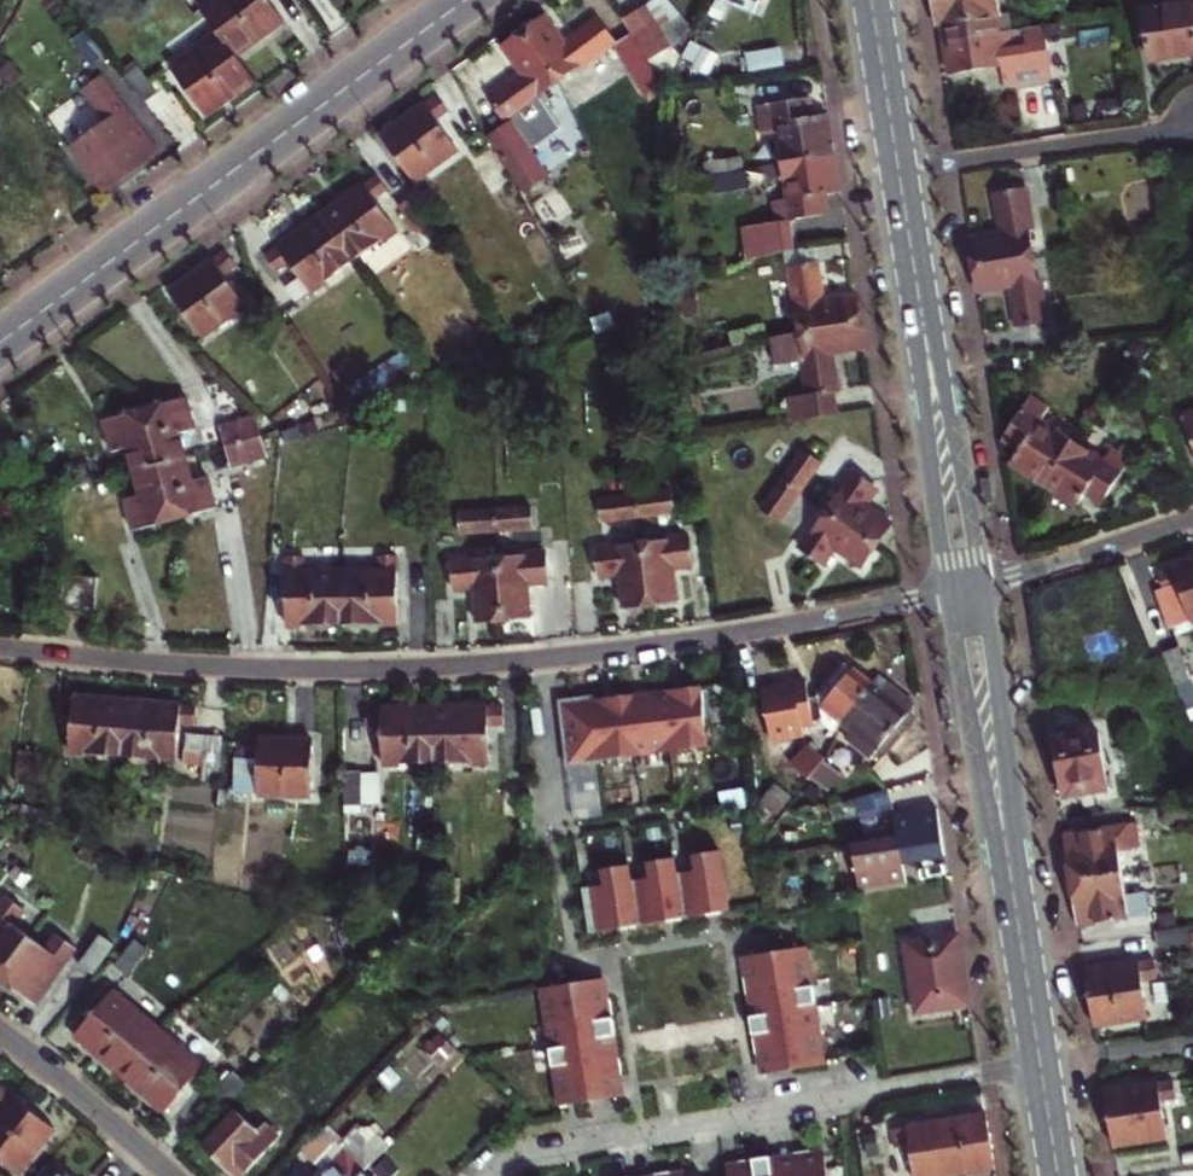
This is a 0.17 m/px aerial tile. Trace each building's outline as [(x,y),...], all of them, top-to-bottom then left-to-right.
[(270,0),(215,0),(202,10),(220,33),(239,58),(267,38),(288,23),(270,0)] [(607,3),(635,42),(656,27),(637,0),(612,0),(607,3)] [(972,38),(966,0),(932,0),(935,23),(942,23),(945,43),(972,38)] [(1002,13),(1000,0),(966,0),(972,38),(999,34),(996,13),(1002,13)] [(1192,3),(1144,11),(1152,61),(1192,54),(1192,5),(1192,3)] [(996,13),(999,34),(1014,32),(1010,11),(1002,13),(996,13)] [(568,44),(549,18),(528,34),(564,82),(583,69),(586,73),(620,47),(600,21),(582,34),(568,44)] [(972,38),(945,43),(947,60),(949,73),(1004,65),(1007,85),(1055,78),(1046,26),(1014,32),(999,34),(972,38)] [(257,81),(239,58),(220,33),(177,64),(210,114),(230,100),(257,81)] [(542,99),(564,82),(528,34),(506,50),(526,76),(513,85),(495,99),(513,125),(493,140),(522,191),(549,174),(532,147),(561,128),(542,99)] [(756,50),(759,68),(787,64),(785,46),(756,50)] [(639,52),(628,58),(648,93),(659,87),(639,52)] [(16,81),(0,57),(0,94),(7,97),(16,81)] [(114,122),(78,147),(107,191),(149,162),(162,153),(102,66),(84,79),(114,122)] [(440,123),(454,113),(443,97),(413,119),(387,137),(419,181),(461,151),(440,123)] [(762,106),(765,124),(780,122),(786,161),(838,151),(835,133),(833,114),(817,116),(814,98),(762,106)] [(842,175),(838,151),(786,161),(792,199),(776,202),(779,221),(794,219),(832,213),(829,194),(844,191),(842,175)] [(714,160),(720,191),(754,185),(749,154),(714,160)] [(356,262),(401,231),(380,200),(392,192),(391,190),(381,176),(340,206),(328,215),(324,217),(356,262)] [(392,192),(410,217),(426,206),(407,179),(391,190),(392,192)] [(1032,254),(1029,229),(1034,228),(1027,187),(997,193),(1000,214),(1003,231),(971,237),(976,263),(1032,254)] [(314,292),(356,262),(324,217),(301,234),(270,256),(281,271),(292,263),(314,292)] [(779,221),(752,225),(761,256),(790,249),(798,247),(794,219),(779,221)] [(792,256),(792,260),(823,256),(822,249),(821,243),(798,247),(790,249),(792,256)] [(242,246),(231,254),(241,268),(252,260),(242,246)] [(251,307),(230,276),(241,268),(231,254),(229,255),(226,257),(202,274),(174,294),(207,339),(251,307)] [(976,263),(979,290),(1011,285),(1014,307),(1017,324),(1048,319),(1042,280),(1036,280),(1032,254),(976,263)] [(865,318),(861,295),(830,299),(827,278),(823,256),(792,260),(799,304),(803,303),(806,328),(865,318)] [(793,418),(842,408),(840,391),(844,390),(841,370),(838,350),(869,346),(865,318),(806,328),(774,336),(778,360),(806,356),(811,395),(790,398),(793,418)] [(749,328),(753,342),(766,339),(762,324),(749,328)] [(737,347),(753,342),(749,328),(733,332),(737,347)] [(1045,482),(1074,437),(1043,418),(1052,406),(1034,394),(1015,423),(1005,437),(1022,449),(1013,461),(1045,482)] [(190,461),(184,436),(198,432),(193,413),(190,401),(149,412),(165,468),(190,461)] [(366,420),(383,414),(380,401),(362,407),(366,420)] [(114,436),(119,453),(134,449),(141,475),(165,468),(149,412),(110,423),(114,436)] [(266,439),(261,420),(226,430),(231,449),(266,439)] [(1113,446),(1106,458),(1074,437),(1045,482),(1077,503),(1085,490),(1102,502),(1110,489),(1131,457),(1113,446)] [(807,455),(823,465),(832,471),(843,455),(818,438),(807,455)] [(236,468),(271,459),(266,439),(231,449),(236,468)] [(807,455),(786,484),(804,495),(823,465),(807,455)] [(190,461),(165,468),(180,519),(202,513),(220,508),(211,478),(196,483),(190,461)] [(180,519),(165,468),(141,475),(147,497),(132,501),(141,531),(155,526),(180,519)] [(881,488),(855,472),(844,488),(848,492),(833,515),(880,545),(895,522),(886,516),(869,504),(881,488)] [(804,495),(786,484),(784,488),(767,513),(784,525),(804,495)] [(676,490),(642,495),(644,515),(678,511),(676,490)] [(604,500),(607,521),(644,515),(642,495),(604,500)] [(536,530),(534,509),(496,512),(498,533),(536,530)] [(498,533),(496,512),(461,515),(463,536),(498,533)] [(833,515),(819,535),(815,533),(804,549),(829,565),(840,549),(858,561),(866,566),(880,545),(833,515)] [(670,543),(648,545),(655,602),(668,600),(680,599),(676,568),(695,565),(691,534),(669,537),(670,543)] [(600,547),(604,578),(623,576),(628,606),(640,604),(655,602),(648,545),(621,549),(621,544),(600,547)] [(526,553),(527,559),(501,562),(508,618),(524,617),(535,616),(532,584),(550,582),(548,551),(526,553)] [(310,556),(292,556),(292,623),(321,623),(347,623),(346,574),(311,574),(310,556)] [(385,573),(346,574),(347,623),(381,623),(404,623),(404,556),(394,556),(385,556),(385,573)] [(478,589),(480,620),(492,619),(508,618),(501,562),(479,564),(479,559),(457,560),(460,591),(478,589)] [(1192,618),(1192,617),(1192,559),(1187,562),(1158,572),(1165,589),(1180,584),(1192,618)] [(70,578),(67,613),(99,616),(102,581),(70,578)] [(1180,584),(1165,589),(1157,592),(1170,625),(1192,618),(1180,584)] [(1180,644),(1165,649),(1177,681),(1179,680),(1192,675),(1180,644)] [(842,735),(846,725),(861,704),(875,684),(858,671),(856,674),(850,669),(843,677),(822,704),(828,708),(827,710),(821,718),(830,725),(842,735)] [(1192,675),(1179,680),(1185,697),(1192,694),(1192,676),(1192,675)] [(903,737),(919,718),(912,712),(917,706),(901,692),(892,685),(885,693),(875,684),(861,704),(903,737)] [(597,695),(601,728),(692,718),(696,745),(717,743),(710,685),(686,688),(628,695),(603,698),(603,695),(597,695)] [(812,687),(768,696),(777,749),(808,743),(808,733),(830,725),(821,718),(827,710),(828,708),(822,704),(814,706),(812,687)] [(605,759),(601,728),(597,695),(578,698),(570,699),(577,762),(579,762),(586,817),(613,815),(605,759)] [(74,752),(128,756),(132,703),(82,698),(62,697),(61,715),(77,716),(74,752)] [(128,756),(128,757),(124,792),(178,796),(181,757),(184,725),(199,726),(200,708),(175,706),(132,703),(128,756)] [(861,704),(846,725),(855,733),(851,739),(876,759),(883,751),(888,755),(894,748),(903,737),(861,704)] [(478,706),(439,707),(442,763),(492,762),(492,725),(507,724),(507,706),(478,706)] [(442,763),(439,707),(397,708),(371,708),(372,727),(388,726),(389,763),(442,763)] [(611,758),(611,755),(696,745),(692,718),(601,728),(605,759),(611,758)] [(1061,757),(1056,761),(1057,767),(1058,773),(1064,777),(1067,793),(1109,787),(1102,731),(1089,733),(1088,728),(1071,731),(1072,736),(1058,737),(1061,757)] [(264,794),(316,794),(317,739),(290,739),(248,739),(248,757),(264,757),(264,794)] [(802,769),(818,782),(833,764),(816,751),(802,769)] [(833,764),(818,782),(833,794),(848,776),(833,764)] [(366,803),(366,769),(349,769),(350,803),(366,803)] [(188,783),(224,784),(225,771),(188,770),(188,783)] [(222,816),(224,784),(188,783),(187,800),(205,801),(205,816),(222,816)] [(905,841),(910,864),(950,857),(946,834),(943,810),(901,818),(905,841)] [(1125,868),(1121,845),(1139,843),(1136,822),(1067,832),(1071,858),(1074,876),(1125,868)] [(859,848),(868,894),(914,885),(912,874),(910,864),(905,841),(859,848)] [(723,913),(713,853),(686,856),(688,873),(669,875),(676,919),(701,916),(723,913)] [(676,919),(669,875),(666,859),(639,863),(641,880),(624,884),(631,927),(653,923),(676,919)] [(631,927),(624,884),(621,866),(594,872),(597,886),(575,890),(583,935),(609,931),(631,927)] [(1125,868),(1074,876),(1078,902),(1080,921),(1150,911),(1147,891),(1128,893),(1125,868)] [(6,978),(36,937),(20,925),(30,911),(10,897),(0,911),(0,973),(6,978)] [(1159,930),(1161,947),(1192,943),(1192,924),(1159,930)] [(115,934),(102,925),(81,954),(94,964),(115,934)] [(40,1002),(80,946),(61,933),(51,948),(36,937),(6,978),(25,991),(40,1002)] [(968,968),(963,934),(910,942),(920,1012),(973,1004),(968,968)] [(120,962),(132,973),(152,949),(140,939),(120,962)] [(827,1065),(807,946),(748,956),(749,968),(750,977),(745,978),(747,995),(753,994),(755,1004),(758,1025),(760,1037),(754,1038),(757,1054),(763,1053),(765,1065),(766,1074),(827,1065)] [(1158,977),(1155,961),(1088,970),(1092,996),(1097,1022),(1148,1015),(1143,979),(1158,977)] [(601,985),(542,995),(560,1113),(620,1103),(619,1093),(617,1082),(624,1081),(621,1065),(614,1066),(613,1058),(608,1029),(607,1023),(614,1022),(612,1006),(605,1007),(603,997),(601,985)] [(119,990),(81,1036),(102,1054),(126,1074),(165,1028),(119,990)] [(172,1112),(210,1065),(165,1028),(126,1074),(150,1094),(172,1112)] [(456,1053),(440,1037),(426,1050),(442,1066),(456,1053)] [(242,1073),(221,1094),(232,1105),(253,1083),(242,1073)] [(1177,1096),(1174,1079),(1107,1089),(1111,1118),(1115,1143),(1168,1135),(1163,1098),(1177,1096)] [(241,1175),(247,1175),(285,1138),(270,1122),(277,1116),(270,1109),(280,1099),(261,1080),(240,1102),(246,1108),(210,1146),(228,1163),(241,1175)] [(0,1117),(0,1153),(24,1172),(60,1129),(34,1107),(7,1085),(0,1093),(0,1104),(6,1109),(0,1117)] [(992,1113),(960,1119),(898,1128),(900,1147),(914,1145),(919,1175),(950,1175),(1000,1168),(996,1142),(992,1113)] [(351,1154),(368,1172),(391,1148),(373,1129),(360,1124),(340,1144),(351,1154)] [(287,1169),(295,1175),(305,1175),(322,1158),(309,1146),(287,1169)] [(826,1157),(819,1158),(813,1159),(812,1152),(740,1162),(741,1169),(734,1170),(728,1171),(729,1175),(829,1175),(826,1157)] [(368,1172),(351,1154),(329,1175),(365,1175),(368,1172)]
